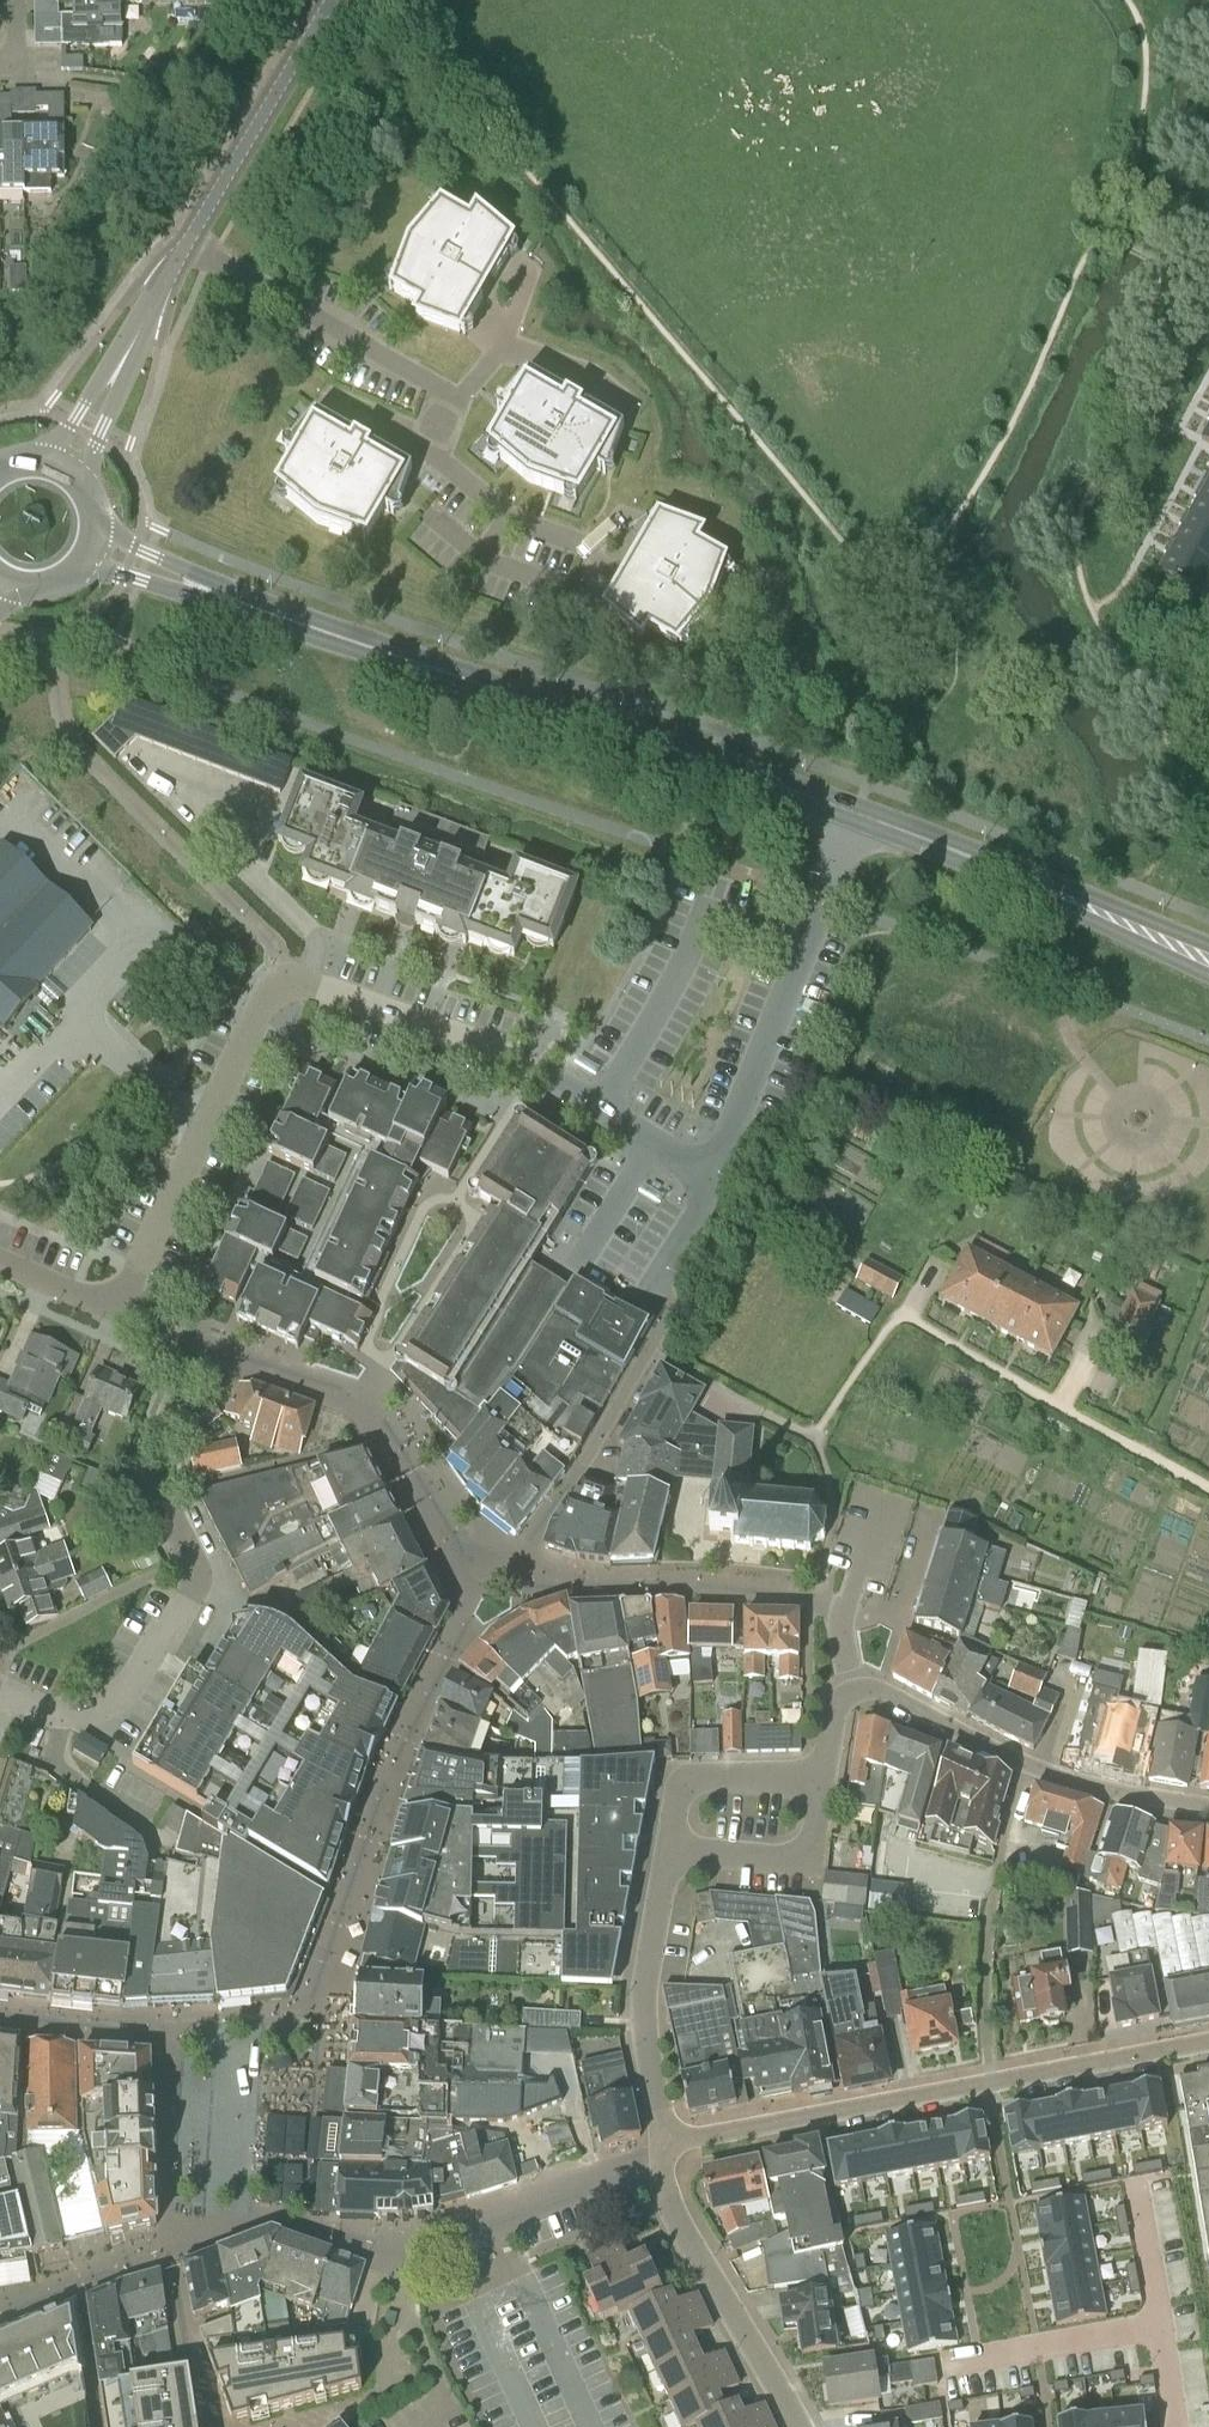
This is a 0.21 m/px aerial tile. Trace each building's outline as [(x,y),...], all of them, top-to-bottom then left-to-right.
[(62,30),(62,36),(62,47),(122,47),(122,4),(142,4),(91,4),(91,5),(72,5),(73,17),(40,17),(40,18),(40,30),(62,30)] [(120,126),(136,101),(121,92),(119,96),(115,93),(102,114),(120,126)] [(25,179),(25,193),(51,192),(51,178),(64,178),(63,96),(37,96),(37,111),(48,111),(49,129),(24,129),(24,142),(25,179)] [(25,193),(25,179),(24,142),(24,129),(23,129),(23,142),(11,142),(11,110),(10,110),(10,111),(0,111),(0,193),(25,193)] [(470,226),(465,223),(436,206),(430,217),(407,245),(395,278),(389,289),(422,309),(416,320),(464,337),(469,326),(494,281),(508,257),(516,248),(476,215),(470,226)] [(26,267),(9,268),(10,293),(27,293),(26,267)] [(605,474),(611,463),(623,429),(624,428),(527,373),(526,373),(503,401),(497,412),(507,418),(488,451),(498,457),(528,482),(565,495),(575,501),(595,468),(605,474)] [(393,515),(399,505),(412,470),(315,414),(315,415),(291,443),(285,453),(295,459),(276,493),(287,499),(317,524),(353,537),(364,543),(383,509),(393,515)] [(1201,436),(1208,441),(1208,421),(1201,436)] [(1187,514),(1208,526),(1208,490),(1202,486),(1187,514)] [(1172,542),(1208,562),(1208,526),(1187,514),(1172,542)] [(688,635),(711,608),(723,574),(729,563),(696,544),(702,533),(702,532),(653,515),(649,527),(636,550),(610,595),(602,604),(641,638),(648,627),(682,646),(688,635)] [(1157,570),(1200,592),(1208,575),(1208,562),(1172,542),(1157,570)] [(283,797),(295,768),(132,706),(95,741),(118,764),(139,743),(283,797)] [(404,850),(357,832),(366,810),(305,787),(281,847),(313,859),(305,879),(351,896),(349,902),(468,947),(470,941),(517,959),(525,940),(557,952),(581,892),(521,869),(512,891),(465,873),(466,870),(405,847),(404,850)] [(486,863),(494,843),(403,809),(395,829),(486,863)] [(2,1027),(5,1030),(39,994),(36,991),(91,931),(0,847),(0,848),(0,1029),(2,1027)] [(335,1183),(347,1157),(326,1148),(329,1143),(314,1136),(336,1087),(304,1073),(267,1153),(314,1174),(315,1174),(335,1183)] [(409,1103),(351,1077),(329,1124),(381,1149),(376,1159),(363,1153),(301,1282),(263,1264),(235,1322),(296,1350),(301,1339),(313,1344),(318,1333),(355,1349),(370,1318),(357,1312),(417,1184),(410,1181),(418,1164),(448,1178),(471,1129),(442,1115),(447,1104),(415,1090),(409,1103)] [(549,1254),(554,1246),(547,1242),(560,1221),(559,1220),(594,1165),(520,1118),(471,1194),(483,1202),(479,1209),(549,1254)] [(277,1214),(295,1177),(268,1164),(250,1201),(277,1214)] [(312,1231),(330,1193),(302,1180),(284,1218),(312,1231)] [(298,1261),(307,1240),(287,1230),(240,1208),(203,1288),(235,1303),(257,1254),(272,1261),(277,1252),(298,1261)] [(568,1290),(552,1280),(479,1233),(390,1373),(467,1439),(452,1458),(473,1474),(466,1482),(489,1500),(482,1510),(515,1536),(570,1466),(593,1427),(648,1330),(573,1282),(568,1290)] [(998,1331),(1025,1280),(1003,1268),(1009,1256),(979,1240),(972,1252),(969,1250),(942,1302),(998,1331)] [(892,1302),(904,1280),(866,1260),(855,1282),(892,1302)] [(1025,1280),(998,1331),(1053,1360),(1080,1309),(1025,1280)] [(869,1326),(879,1309),(843,1289),(833,1306),(869,1326)] [(1103,1349),(1131,1363),(1160,1305),(1132,1291),(1103,1349)] [(76,1361),(33,1341),(11,1388),(0,1383),(0,1411),(21,1421),(28,1406),(42,1413),(58,1378),(66,1382),(76,1361)] [(124,1419),(137,1389),(112,1377),(113,1375),(100,1368),(86,1400),(74,1395),(65,1417),(68,1418),(56,1447),(85,1460),(95,1438),(89,1436),(92,1429),(101,1408),(124,1419)] [(811,1502),(745,1496),(751,1432),(718,1429),(717,1437),(677,1415),(690,1391),(649,1368),(609,1442),(625,1446),(622,1460),(672,1472),(671,1478),(713,1482),(709,1531),(736,1533),(735,1543),(806,1549),(822,1536),(823,1517),(811,1502)] [(296,1454),(311,1409),(240,1385),(224,1417),(257,1427),(251,1445),(271,1451),(272,1446),(296,1454)] [(209,1426),(221,1418),(214,1408),(202,1417),(209,1426)] [(197,1475),(228,1469),(223,1445),(192,1452),(197,1475)] [(327,1524),(387,1498),(386,1496),(364,1451),(202,1493),(235,1564),(269,1549),(327,1524)] [(62,1485),(73,1463),(51,1452),(40,1475),(62,1485)] [(671,1478),(672,1472),(622,1460),(616,1483),(628,1486),(625,1498),(614,1496),(609,1514),(621,1517),(611,1562),(633,1563),(633,1560),(652,1560),(671,1478)] [(584,1573),(607,1572),(615,1521),(603,1516),(607,1490),(582,1484),(550,1530),(543,1552),(584,1573)] [(11,1523),(44,1511),(39,1496),(37,1490),(32,1493),(24,1510),(13,1514),(0,1509),(0,1526),(11,1523)] [(340,1549),(399,1521),(387,1498),(327,1524),(340,1549)] [(972,1540),(978,1521),(948,1512),(943,1530),(972,1540)] [(52,1536),(47,1520),(0,1533),(0,1550),(52,1536)] [(424,1570),(399,1521),(340,1549),(342,1553),(342,1552),(350,1569),(295,1599),(302,1612),(352,1587),(361,1605),(391,1588),(424,1570)] [(342,1553),(340,1549),(327,1524),(269,1549),(235,1564),(250,1597),(312,1565),(342,1553)] [(956,1572),(996,1584),(1004,1556),(941,1536),(930,1571),(953,1578),(956,1572)] [(69,1562),(63,1544),(37,1553),(34,1545),(0,1557),(0,1586),(69,1562)] [(142,1574),(162,1565),(157,1553),(136,1562),(142,1574)] [(0,1586),(0,1587),(8,1612),(19,1608),(26,1628),(58,1617),(52,1598),(54,1597),(53,1594),(65,1590),(67,1585),(66,1581),(75,1578),(69,1562),(0,1586)] [(409,1622),(433,1633),(442,1616),(444,1604),(427,1569),(424,1570),(391,1588),(409,1622)] [(85,1604),(112,1590),(102,1570),(75,1583),(85,1604)] [(1008,1588),(996,1584),(956,1572),(953,1578),(930,1571),(925,1588),(972,1603),(1001,1612),(1008,1588)] [(402,1696),(433,1633),(409,1622),(391,1588),(361,1605),(314,1631),(321,1644),(359,1680),(402,1696)] [(962,1637),(972,1603),(925,1588),(915,1622),(962,1637)] [(579,1661),(570,1609),(569,1600),(519,1615),(494,1631),(481,1645),(524,1688),(539,1702),(543,1705),(552,1729),(553,1729),(553,1727),(556,1727),(555,1718),(565,1707),(572,1714),(583,1702),(574,1671),(567,1664),(579,1661)] [(655,1657),(631,1658),(632,1661),(639,1701),(671,1697),(666,1661),(689,1660),(686,1604),(652,1605),(655,1657)] [(629,1647),(631,1658),(655,1657),(652,1605),(623,1607),(629,1647)] [(627,1648),(629,1647),(623,1607),(570,1609),(579,1661),(583,1685),(584,1694),(595,1759),(640,1752),(638,1706),(627,1648)] [(733,1614),(713,1613),(692,1613),(693,1649),(693,1685),(711,1684),(711,1663),(700,1662),(700,1651),(712,1651),(732,1652),(733,1614)] [(768,1659),(770,1616),(743,1615),(742,1679),(762,1680),(762,1658),(768,1659)] [(770,1616),(768,1659),(779,1659),(779,1679),(796,1680),(798,1617),(770,1616)] [(229,1640),(206,1676),(367,1769),(397,1704),(354,1688),(286,1626),(278,1624),(274,1623),(267,1622),(264,1622),(257,1621),(240,1646),(229,1640)] [(1081,1632),(1076,1631),(1068,1629),(1057,1658),(1076,1663),(1079,1648),(1088,1650),(1091,1631),(1082,1629),(1081,1632)] [(944,1670),(950,1659),(905,1634),(893,1676),(932,1698),(946,1672),(944,1670)] [(535,1707),(539,1702),(524,1688),(481,1645),(462,1666),(479,1681),(495,1690),(499,1685),(510,1696),(507,1700),(520,1713),(518,1715),(513,1712),(513,1713),(528,1725),(536,1715),(535,1707)] [(985,1687),(989,1689),(993,1682),(990,1680),(998,1664),(987,1658),(989,1654),(981,1649),(979,1654),(970,1649),(966,1648),(965,1648),(962,1649),(955,1662),(950,1659),(944,1670),(946,1672),(932,1698),(968,1718),(968,1717),(985,1687)] [(1037,1701),(1042,1689),(1047,1677),(1019,1663),(1009,1689),(1036,1700),(1037,1701)] [(210,1810),(201,1824),(322,1896),(327,1888),(328,1889),(355,1806),(367,1769),(206,1676),(190,1666),(132,1764),(210,1810)] [(1118,1696),(1124,1673),(1095,1666),(1089,1689),(1118,1696)] [(440,1707),(478,1725),(492,1695),(455,1677),(441,1706),(440,1707)] [(1197,1683),(1191,1718),(1160,1712),(1149,1780),(1186,1786),(1196,1721),(1208,1723),(1208,1686),(1197,1683)] [(1032,1709),(989,1689),(985,1687),(968,1717),(1005,1738),(1034,1751),(1059,1698),(1042,1689),(1037,1701),(1036,1700),(1032,1709)] [(553,1735),(553,1729),(552,1729),(543,1705),(539,1702),(535,1707),(536,1715),(528,1725),(513,1713),(502,1733),(551,1752),(552,1735),(553,1735)] [(490,1731),(478,1725),(440,1707),(425,1750),(427,1750),(469,1760),(473,1752),(480,1753),(490,1731)] [(1131,1777),(1145,1722),(1106,1712),(1093,1767),(1131,1777)] [(724,1754),(740,1753),(739,1716),(723,1716),(724,1754)] [(881,1786),(889,1732),(890,1728),(858,1724),(850,1787),(863,1791),(866,1782),(881,1786)] [(772,1726),(758,1727),(759,1753),(773,1753),(772,1726)] [(787,1752),(786,1726),(772,1726),(773,1753),(787,1752)] [(800,1726),(786,1726),(787,1752),(801,1752),(800,1726)] [(758,1727),(744,1727),(745,1740),(745,1753),(759,1753),(758,1727)] [(720,1757),(720,1731),(690,1731),(690,1757),(720,1757)] [(889,1732),(881,1786),(878,1815),(901,1822),(899,1825),(902,1831),(917,1835),(943,1749),(889,1732)] [(99,1766),(109,1750),(82,1735),(72,1752),(99,1766)] [(552,1735),(551,1752),(552,1753),(552,1763),(593,1761),(587,1735),(553,1735),(552,1735)] [(1207,1737),(1199,1788),(1208,1790),(1208,1738),(1207,1737)] [(973,1806),(985,1768),(949,1752),(928,1824),(934,1827),(929,1845),(941,1849),(954,1811),(962,1814),(965,1803),(973,1806)] [(425,1756),(409,1807),(483,1812),(483,1807),(495,1808),(499,1763),(486,1763),(486,1768),(425,1756)] [(611,1988),(654,1762),(654,1761),(641,1762),(614,1764),(593,1765),(579,1765),(575,1938),(562,1938),(562,1943),(562,1986),(611,1988)] [(0,1793),(0,1828),(18,1834),(37,1770),(10,1762),(0,1793)] [(460,1941),(562,1943),(562,1938),(575,1938),(579,1765),(499,1763),(495,1808),(495,1811),(503,1811),(503,1823),(406,1817),(401,1816),(390,1856),(391,1856),(381,1891),(379,1899),(377,1898),(374,1910),(375,1911),(373,1919),(425,1933),(425,1932),(460,1941)] [(941,1849),(968,1857),(972,1841),(989,1848),(999,1828),(996,1827),(1010,1780),(985,1768),(973,1806),(965,1803),(962,1814),(954,1811),(941,1849)] [(1083,1873),(1103,1808),(1036,1787),(1025,1823),(1059,1834),(1055,1845),(1066,1849),(1061,1866),(1054,1886),(1075,1893),(1081,1872),(1083,1873)] [(79,1798),(79,1800),(75,1831),(107,1852),(143,1844),(79,1798)] [(1119,1866),(1134,1819),(1113,1812),(1091,1882),(1105,1887),(1112,1864),(1119,1866)] [(180,1840),(177,1853),(219,1864),(210,1944),(216,2004),(218,2004),(285,1996),(325,1898),(322,1896),(201,1824),(187,1815),(180,1839),(180,1840)] [(1164,1872),(1167,1831),(1167,1832),(1154,1828),(1155,1825),(1134,1819),(1119,1866),(1112,1864),(1105,1887),(1119,1891),(1126,1869),(1136,1872),(1136,1875),(1139,1881),(1161,1888),(1160,1894),(1164,1872)] [(14,1855),(31,1859),(36,1839),(18,1834),(0,1828),(0,1908),(14,1855)] [(1164,1872),(1160,1894),(1177,1896),(1179,1871),(1197,1873),(1201,1832),(1168,1829),(1167,1831),(1164,1872)] [(1207,1833),(1204,1881),(1196,1880),(1192,1917),(1208,1917),(1208,1833),(1207,1833)] [(68,1903),(58,1952),(49,2001),(67,2004),(124,2011),(124,2004),(146,2003),(167,1867),(149,1865),(143,1844),(107,1852),(102,1892),(98,1907),(68,1903)] [(146,2003),(146,2007),(151,2007),(216,2004),(210,1944),(219,1864),(177,1853),(170,1851),(167,1867),(146,2003)] [(58,1952),(55,1952),(59,1928),(56,1928),(66,1869),(34,1863),(23,1929),(0,1925),(0,1994),(49,2001),(58,1952)] [(866,1907),(869,1878),(825,1873),(822,1902),(866,1907)] [(904,1915),(907,1887),(871,1884),(868,1912),(904,1915)] [(698,1926),(717,1922),(711,1894),(692,1898),(698,1926)] [(1066,1956),(1092,1955),(1091,1895),(1064,1895),(1066,1956)] [(822,1980),(823,1980),(818,1917),(813,1904),(778,1901),(786,1950),(793,1989),(775,1993),(779,2013),(780,2013),(783,2029),(782,2029),(793,2089),(792,2089),(793,2095),(832,2087),(820,2022),(829,2020),(823,1982),(822,1980)] [(1208,1925),(1207,1920),(1191,1923),(1190,1917),(1171,1921),(1170,1916),(1151,1920),(1151,1915),(1132,1919),(1131,1914),(1113,1917),(1120,1955),(1131,1953),(1145,1951),(1155,1949),(1173,2029),(1208,2021),(1208,1927),(1208,1925)] [(425,1933),(373,1919),(372,1924),(371,1924),(358,1977),(412,1979),(425,1933)] [(759,2096),(792,2089),(793,2089),(782,2029),(783,2029),(780,2013),(779,2013),(775,1993),(793,1989),(786,1950),(729,1961),(741,2022),(735,2024),(747,2084),(756,2082),(759,2096)] [(1135,2024),(1158,2019),(1145,1951),(1131,1953),(1136,1976),(1109,1981),(1114,2008),(1112,2008),(1117,2029),(1135,2026),(1135,2024)] [(880,1995),(901,1990),(894,1953),(873,1957),(880,1995)] [(1056,2026),(1062,2019),(1066,2018),(1063,2003),(1069,2002),(1061,1955),(1039,1959),(1042,1977),(1012,1982),(1020,2025),(1039,2022),(1040,2024),(1043,2023),(1049,2027),(1056,2026)] [(823,1982),(829,2020),(838,2069),(842,2069),(846,2092),(888,2084),(880,2039),(866,2041),(863,2022),(864,2021),(856,1978),(823,1980),(822,1980),(823,1982)] [(353,2024),(440,2027),(442,2006),(422,2005),(424,1983),(357,1980),(353,2024)] [(949,2016),(947,2006),(944,1989),(898,1998),(904,2031),(911,2029),(916,2055),(935,2051),(936,2054),(941,2053),(940,2050),(956,2047),(952,2031),(973,2027),(970,2012),(949,2016)] [(688,2118),(734,2107),(726,2070),(737,2067),(722,2002),(665,2015),(688,2118)] [(570,2030),(580,2030),(580,2011),(529,2011),(528,2055),(570,2055),(570,2030)] [(448,2093),(447,2122),(505,2122),(520,2124),(524,2057),(526,2031),(440,2027),(440,2032),(352,2028),(349,2072),(419,2076),(419,2092),(448,2093)] [(21,2075),(21,2042),(0,2039),(0,2244),(27,2238),(19,2203),(11,2204),(4,2166),(8,2147),(7,2140),(10,2140),(10,2123),(17,2124),(19,2112),(20,2113),(21,2075)] [(21,2075),(20,2113),(26,2114),(26,2134),(74,2135),(73,2052),(73,2044),(24,2043),(24,2076),(21,2075)] [(150,2059),(150,2056),(79,2053),(86,2136),(106,2239),(157,2227),(155,2179),(152,2179),(152,2167),(157,2167),(154,2100),(152,2100),(150,2059)] [(640,2139),(619,2057),(592,2064),(596,2079),(583,2082),(589,2107),(587,2107),(594,2134),(599,2133),(604,2150),(639,2139),(640,2139)] [(447,2122),(448,2093),(419,2092),(419,2076),(349,2072),(349,2074),(327,2071),(323,2114),(345,2117),(345,2116),(417,2119),(421,2125),(447,2126),(447,2122)] [(545,2075),(523,2075),(521,2110),(560,2098),(553,2074),(552,2072),(545,2071),(545,2075)] [(1178,2076),(1195,2181),(1208,2179),(1208,2071),(1178,2076)] [(290,2072),(290,2111),(309,2111),(310,2072),(290,2072)] [(1159,2085),(1132,2090),(1140,2132),(1167,2127),(1159,2085)] [(1132,2090),(1107,2095),(1115,2137),(1140,2132),(1132,2090)] [(1107,2095),(1083,2099),(1091,2142),(1115,2137),(1107,2095)] [(1083,2098),(1055,2104),(1055,2105),(1063,2147),(1091,2142),(1083,2099),(1083,2098)] [(1055,2105),(1031,2109),(1039,2151),(1063,2147),(1055,2105)] [(1031,2109),(1004,2114),(1012,2156),(1039,2151),(1031,2109)] [(467,2157),(457,2160),(468,2200),(579,2161),(565,2115),(463,2146),(467,2157)] [(982,2118),(955,2123),(963,2166),(990,2161),(982,2118)] [(341,2162),(424,2167),(428,2167),(432,2146),(452,2140),(452,2139),(452,2129),(426,2127),(343,2123),(343,2122),(323,2121),(318,2164),(341,2165),(341,2162)] [(955,2123),(930,2128),(938,2170),(963,2166),(955,2123)] [(930,2128),(906,2132),(913,2175),(938,2170),(930,2128)] [(905,2132),(877,2137),(877,2138),(885,2180),(913,2175),(906,2132),(905,2132)] [(458,2138),(452,2139),(452,2140),(432,2146),(428,2167),(424,2167),(424,2169),(398,2172),(340,2169),(340,2171),(323,2170),(322,2214),(338,2215),(338,2218),(397,2220),(397,2219),(429,2216),(430,2204),(441,2205),(441,2207),(465,2200),(454,2161),(458,2138)] [(877,2138),(853,2142),(861,2185),(885,2180),(877,2138)] [(853,2142),(827,2147),(835,2190),(861,2185),(853,2142)] [(843,2250),(827,2177),(818,2145),(796,2150),(797,2154),(764,2161),(771,2188),(779,2187),(781,2198),(774,2200),(771,2205),(775,2223),(786,2221),(790,2236),(766,2247),(772,2291),(829,2283),(827,2276),(847,2271),(842,2250),(843,2250)] [(19,2203),(27,2238),(31,2255),(60,2248),(38,2157),(9,2164),(19,2203)] [(753,2240),(748,2230),(744,2220),(740,2211),(768,2205),(759,2162),(730,2168),(704,2173),(706,2182),(703,2182),(708,2209),(711,2208),(713,2217),(719,2215),(734,2247),(753,2240)] [(1161,2162),(1146,2165),(1148,2175),(1163,2172),(1161,2162)] [(1146,2165),(1132,2168),(1134,2177),(1148,2175),(1146,2165)] [(1110,2172),(1096,2175),(1097,2184),(1112,2181),(1110,2172)] [(1096,2175),(1081,2177),(1083,2187),(1097,2184),(1096,2175)] [(1195,2181),(1208,2269),(1208,2179),(1195,2181)] [(1059,2181),(1045,2183),(1046,2193),(1061,2190),(1059,2181)] [(1045,2183),(1030,2186),(1031,2195),(1046,2193),(1045,2183)] [(984,2195),(969,2198),(971,2207),(985,2204),(984,2195)] [(969,2198),(955,2200),(956,2209),(971,2207),(969,2198)] [(1083,2199),(1034,2208),(1040,2237),(1089,2228),(1083,2199)] [(933,2205),(918,2208),(920,2217),(934,2214),(933,2205)] [(918,2208),(904,2210),(906,2220),(920,2217),(918,2208)] [(1124,2208),(1114,2210),(1117,2224),(1126,2222),(1124,2208)] [(881,2215),(867,2217),(869,2227),(883,2224),(881,2215)] [(867,2217),(853,2220),(855,2229),(869,2227),(867,2217)] [(753,2240),(734,2247),(736,2252),(777,2236),(772,2220),(748,2230),(753,2240)] [(1126,2222),(1117,2224),(1120,2238),(1129,2236),(1126,2222)] [(935,2227),(885,2236),(891,2266),(940,2257),(935,2227)] [(1040,2237),(1039,2237),(1045,2269),(1095,2259),(1089,2228),(1040,2237)] [(259,2294),(279,2238),(271,2235),(218,2256),(230,2309),(231,2319),(234,2337),(235,2343),(266,2336),(259,2294)] [(312,2310),(331,2257),(279,2238),(259,2294),(266,2336),(290,2332),(285,2302),(312,2310)] [(632,2314),(647,2307),(644,2301),(660,2293),(644,2258),(628,2265),(618,2245),(586,2259),(596,2280),(584,2286),(600,2321),(616,2314),(619,2320),(632,2314)] [(195,2322),(230,2309),(218,2256),(184,2269),(195,2322)] [(863,2256),(854,2258),(856,2273),(866,2271),(863,2256)] [(331,2257),(312,2310),(324,2314),(321,2328),(346,2324),(365,2269),(331,2257)] [(940,2257),(891,2266),(896,2294),(946,2285),(940,2257)] [(1095,2259),(1045,2269),(1051,2296),(1100,2287),(1095,2259)] [(1135,2265),(1125,2267),(1128,2282),(1137,2280),(1135,2265)] [(121,2287),(120,2287),(129,2335),(130,2343),(139,2341),(154,2336),(157,2336),(164,2368),(177,2366),(176,2359),(173,2341),(168,2333),(160,2276),(121,2287)] [(1137,2280),(1128,2282),(1130,2296),(1140,2294),(1137,2280)] [(946,2285),(896,2294),(902,2325),(951,2316),(952,2316),(947,2284),(946,2285)] [(120,2287),(87,2301),(101,2386),(134,2381),(133,2372),(127,2336),(129,2335),(120,2287)] [(1100,2287),(1051,2296),(1056,2326),(1106,2317),(1100,2287)] [(870,2290),(863,2291),(865,2301),(872,2300),(870,2290)] [(837,2351),(828,2293),(794,2298),(794,2300),(780,2302),(784,2329),(798,2327),(801,2356),(837,2351)] [(659,2371),(698,2353),(691,2339),(711,2329),(697,2298),(676,2307),(671,2295),(647,2307),(632,2314),(639,2330),(635,2332),(648,2359),(652,2357),(659,2371)] [(872,2300),(865,2301),(867,2311),(874,2309),(872,2300)] [(74,2307),(43,2320),(43,2319),(0,2337),(0,2426),(91,2426),(74,2307)] [(951,2316),(902,2325),(908,2354),(957,2345),(951,2316)] [(231,2319),(199,2331),(209,2360),(233,2424),(362,2388),(356,2341),(302,2348),(264,2353),(237,2356),(235,2343),(234,2337),(231,2319)] [(880,2327),(870,2329),(874,2343),(883,2341),(880,2327)] [(725,2411),(719,2397),(739,2388),(724,2356),(704,2365),(698,2353),(659,2371),(667,2388),(663,2390),(675,2417),(679,2416),(685,2426),(695,2426),(700,2425),(699,2423),(725,2411)] [(910,2365),(889,2368),(891,2377),(892,2387),(913,2384),(914,2388),(937,2385),(934,2361),(934,2360),(910,2363),(910,2365)] [(871,2361),(826,2368),(829,2389),(875,2382),(875,2379),(891,2377),(889,2368),(889,2362),(872,2364),(871,2361)] [(107,2426),(198,2426),(190,2373),(134,2381),(101,2386),(107,2426)] [(1103,2377),(1105,2386),(1118,2384),(1117,2374),(1103,2377)] [(1140,2387),(1154,2384),(1152,2375),(1138,2377),(1140,2387)] [(875,2382),(829,2389),(832,2409),(878,2404),(875,2382)] [(1054,2386),(1055,2395),(1069,2393),(1067,2383),(1054,2386)] [(1033,2390),(1019,2392),(1021,2402),(1034,2399),(1033,2390)] [(1204,2421),(1208,2420),(1208,2393),(1200,2394),(1204,2421)] [(963,2413),(961,2403),(948,2406),(949,2415),(963,2413)] [(907,2426),(943,2421),(940,2404),(905,2409),(907,2426)] [(700,2425),(701,2426),(772,2426),(764,2408),(744,2417),(739,2405),(726,2412),(725,2411),(699,2423),(700,2425)] [(1152,2412),(1122,2415),(1123,2426),(1153,2426),(1152,2412)] [(1093,2418),(1094,2426),(1123,2426),(1122,2415),(1093,2418)] [(1063,2421),(1064,2426),(1094,2426),(1093,2418),(1063,2421)]
